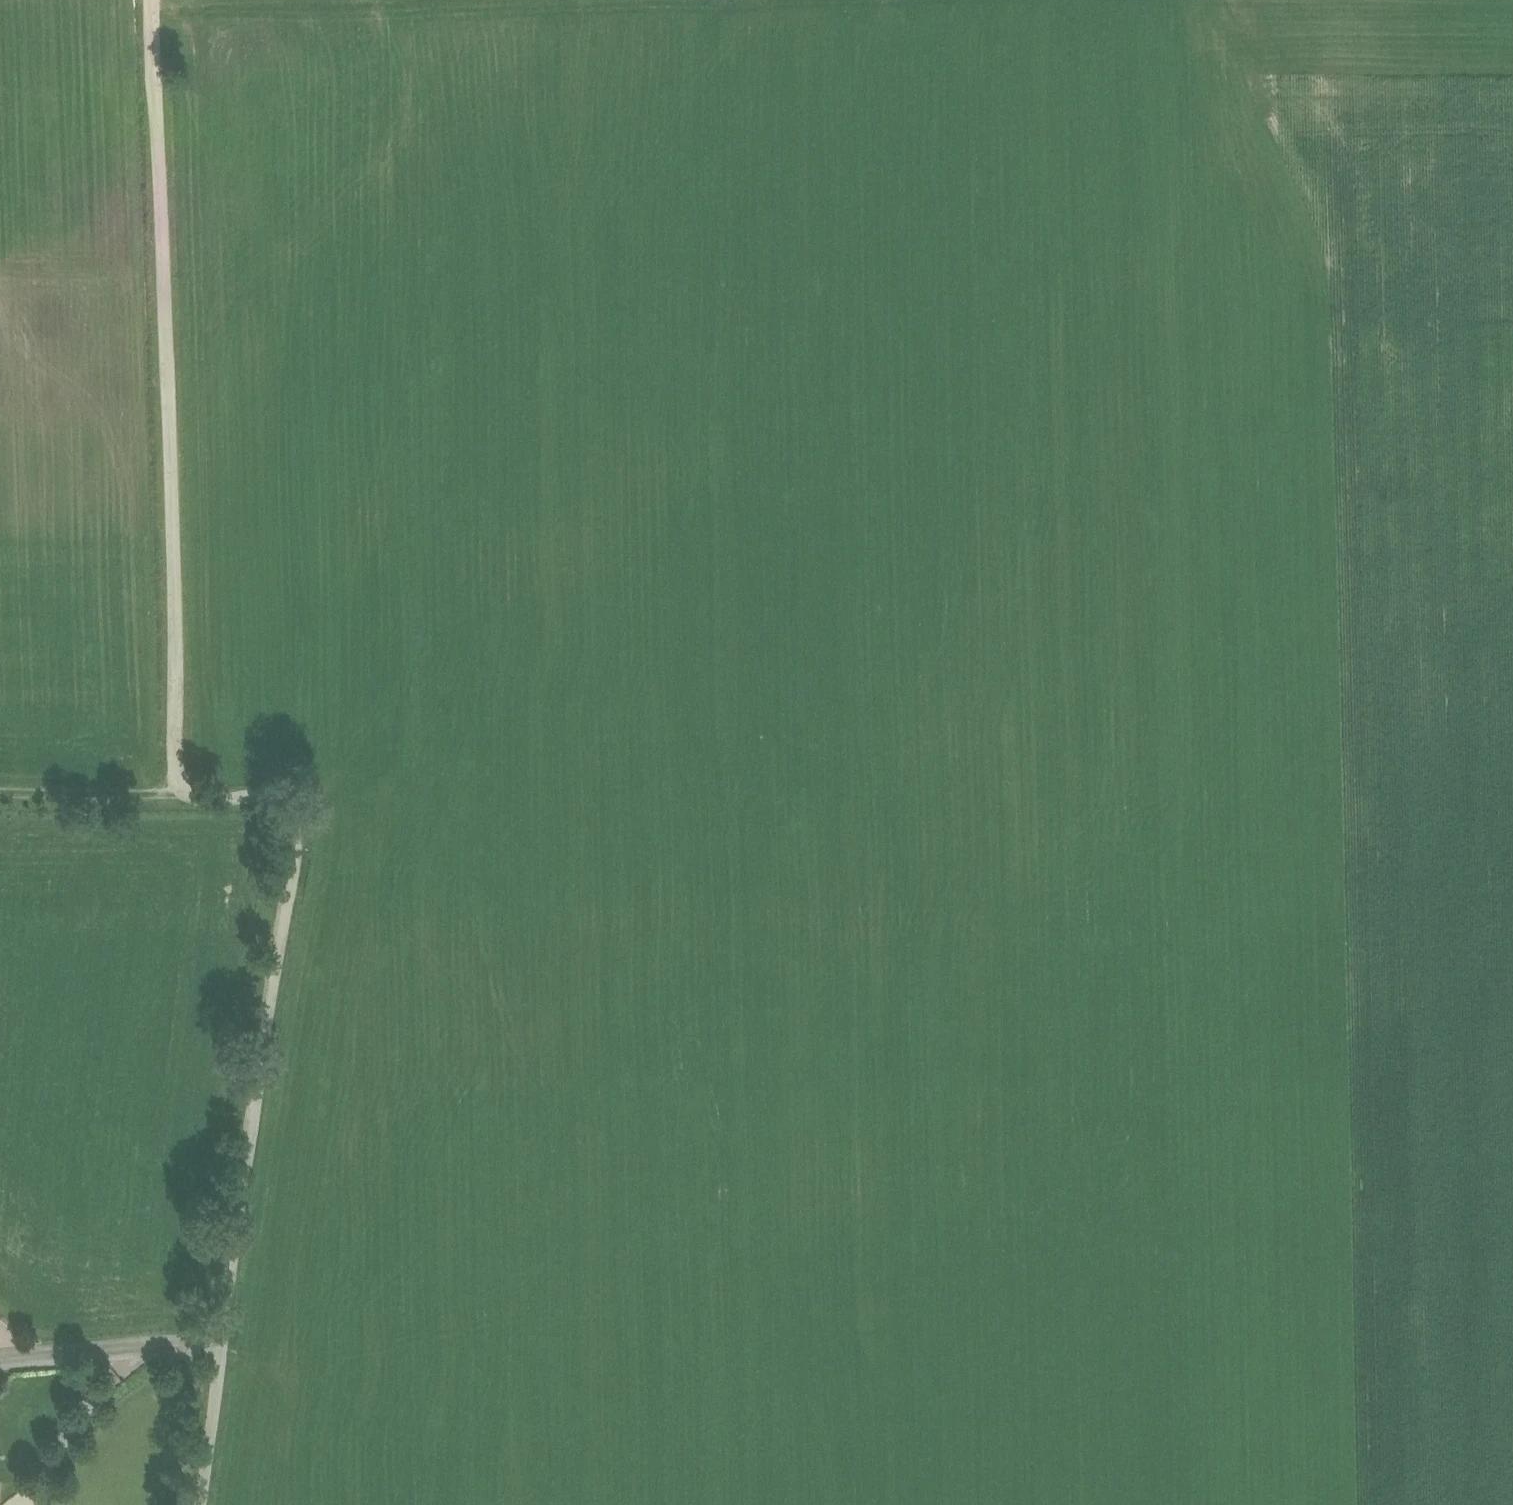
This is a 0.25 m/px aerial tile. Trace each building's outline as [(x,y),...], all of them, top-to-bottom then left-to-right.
[(91,1419),(101,1407),(93,1400),(82,1412),(91,1419)]
